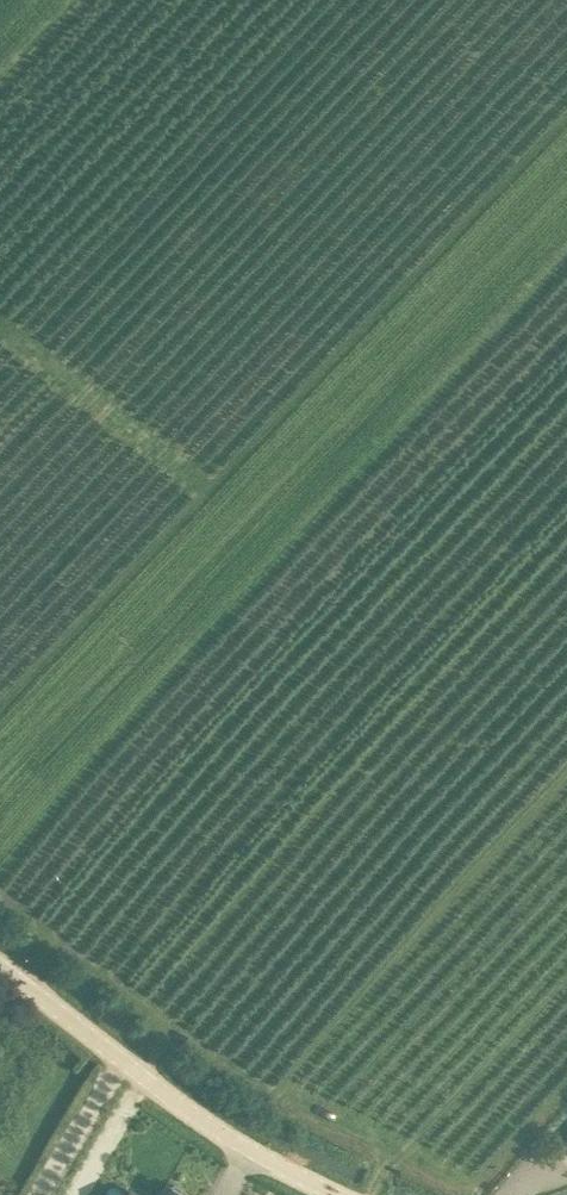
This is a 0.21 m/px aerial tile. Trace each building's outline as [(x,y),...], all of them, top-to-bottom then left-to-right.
[(180,1193),(179,1188),(173,1184),(169,1186),(167,1185),(161,1194),(182,1194),(180,1193)]
